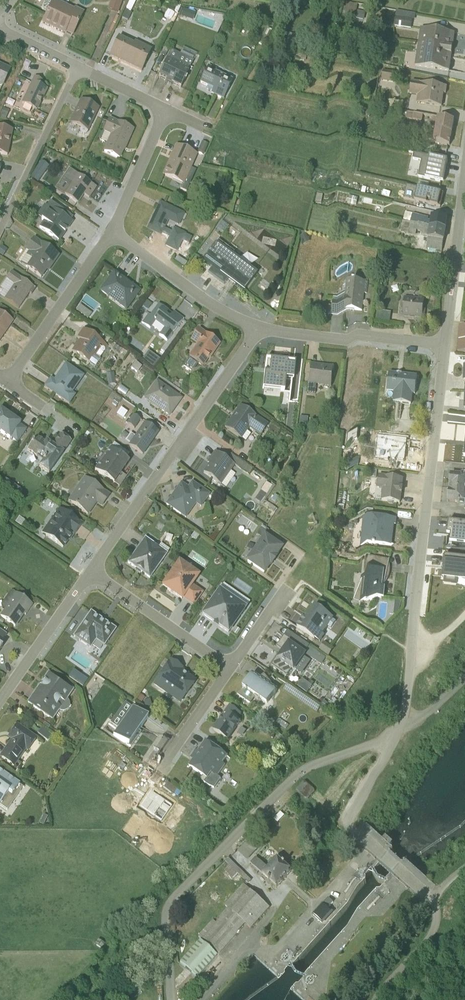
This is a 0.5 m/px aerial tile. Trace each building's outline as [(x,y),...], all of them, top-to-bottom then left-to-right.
[(51,0),(45,0),(42,7),(43,9),(48,11),(42,23),(64,34),(64,32),(72,35),(83,12),(74,7),(73,9),(54,0),(52,0),(51,0)] [(119,0),(111,0),(108,9),(118,13),(122,1),(119,0)] [(134,0),(130,0),(126,9),(130,11),(136,1),(134,0)] [(193,19),(196,12),(184,8),(182,15),(193,19)] [(346,8),(343,21),(356,23),(358,11),(346,8)] [(131,13),(125,10),(121,17),(127,20),(131,13)] [(358,17),(356,25),(364,27),(366,19),(358,17)] [(397,17),(395,33),(411,35),(413,27),(415,27),(416,21),(397,17)] [(288,46),(302,48),(304,35),(290,33),(288,46)] [(455,40),(421,35),(415,73),(449,78),(455,40)] [(118,37),(108,56),(141,72),(152,50),(134,41),(133,43),(118,37)] [(158,76),(167,80),(166,82),(180,88),(196,55),(183,48),(179,55),(170,50),(167,57),(158,76)] [(0,86),(9,69),(0,65),(0,86)] [(211,92),(223,98),(231,80),(215,71),(216,69),(208,65),(200,83),(207,87),(206,88),(212,91),(211,92)] [(22,110),(28,113),(29,112),(31,108),(36,110),(46,89),(40,85),(42,81),(34,77),(22,103),(24,104),(22,109),(22,110)] [(384,77),(382,87),(394,89),(395,79),(384,77)] [(448,93),(412,87),(410,101),(418,102),(417,110),(442,114),(444,100),(446,101),(448,93)] [(98,108),(80,99),(69,123),(80,128),(79,130),(79,133),(81,134),(83,135),(86,134),(87,133),(98,108)] [(0,114),(0,118),(5,119),(8,110),(3,108),(0,114)] [(103,151),(119,158),(124,146),(125,146),(132,129),(109,119),(103,132),(100,140),(106,143),(103,151)] [(423,122),(408,119),(406,125),(422,128),(423,122)] [(450,152),(452,140),(455,127),(434,124),(432,136),(430,148),(450,152)] [(0,127),(0,154),(7,155),(12,130),(0,127)] [(190,168),(196,155),(177,146),(175,146),(163,175),(183,184),(181,189),(186,191),(195,170),(190,168)] [(40,158),(44,168),(54,164),(50,153),(40,158)] [(448,167),(415,159),(413,166),(422,168),(419,184),(441,188),(443,179),(446,179),(448,167)] [(71,172),(58,190),(78,203),(84,195),(89,198),(96,187),(77,174),(76,175),(71,172)] [(441,214),(444,200),(407,192),(404,205),(441,214)] [(70,216),(50,201),(46,207),(44,205),(36,216),(43,221),(38,227),(59,241),(72,222),(68,219),(70,216)] [(159,202),(147,227),(159,233),(166,220),(178,226),(184,214),(159,202)] [(406,219),(404,226),(411,228),(411,229),(446,235),(448,225),(432,222),(431,225),(406,219)] [(228,227),(221,222),(214,230),(221,235),(228,227)] [(427,255),(442,257),(446,235),(411,229),(404,227),(403,228),(401,239),(408,241),(408,242),(416,243),(417,237),(422,238),(422,241),(428,242),(427,255)] [(185,233),(173,228),(167,239),(165,245),(171,248),(176,250),(185,233)] [(26,251),(18,261),(20,263),(20,264),(41,278),(46,270),(48,272),(59,256),(34,238),(25,250),(26,251)] [(215,243),(202,260),(211,267),(207,272),(223,284),(227,279),(243,291),(256,274),(215,243)] [(246,254),(241,259),(249,266),(254,261),(246,254)] [(11,271),(0,287),(0,288),(3,290),(0,294),(0,296),(18,309),(29,293),(31,294),(35,289),(11,271)] [(114,272),(100,291),(125,310),(139,291),(114,272)] [(368,300),(369,288),(347,286),(345,299),(333,298),(332,302),(333,302),(332,307),(329,306),(328,315),(354,318),(355,317),(363,317),(364,300),(368,300)] [(403,322),(415,323),(415,322),(424,323),(425,316),(424,316),(425,304),(419,303),(419,305),(405,303),(403,322)] [(148,314),(141,323),(149,328),(155,322),(164,328),(159,335),(166,341),(183,319),(173,312),(171,314),(158,304),(150,315),(148,314)] [(12,321),(0,313),(0,339),(12,321)] [(378,317),(376,327),(390,328),(391,319),(378,317)] [(94,368),(99,360),(99,359),(95,356),(100,349),(98,348),(99,347),(99,346),(105,349),(107,346),(83,329),(76,338),(79,339),(71,351),(94,368)] [(184,364),(193,370),(197,363),(202,366),(210,355),(210,354),(211,355),(219,344),(198,329),(190,341),(196,345),(184,364)] [(148,351),(141,359),(153,368),(160,360),(148,351)] [(135,358),(130,355),(125,361),(126,361),(125,363),(124,363),(116,375),(121,378),(135,358)] [(265,359),(262,389),(283,391),(284,387),(285,378),(291,379),(293,363),(291,365),(273,363),(273,360),(265,359)] [(135,363),(130,369),(136,373),(141,367),(135,363)] [(309,364),(306,394),(314,394),(315,385),(330,387),(333,366),(309,364)] [(83,377),(65,365),(53,381),(50,379),(45,387),(69,404),(75,395),(72,393),(83,377)] [(116,384),(114,377),(106,378),(108,386),(112,389),(113,388),(109,385),(116,384)] [(156,380),(143,398),(169,416),(182,398),(156,380)] [(393,409),(412,411),(413,401),(416,401),(418,383),(390,380),(389,380),(387,398),(394,399),(393,409)] [(122,400),(112,393),(107,399),(112,402),(111,404),(116,407),(119,403),(122,400)] [(239,405),(224,427),(245,441),(250,434),(246,432),(248,429),(259,436),(268,425),(239,405)] [(9,440),(10,438),(17,442),(26,429),(20,425),(20,423),(0,410),(0,434),(9,440)] [(132,415),(126,424),(134,429),(140,420),(132,415)] [(124,441),(129,445),(128,446),(142,455),(158,432),(143,423),(134,436),(129,433),(124,441)] [(27,450),(42,461),(38,466),(48,474),(71,441),(60,434),(52,445),(46,441),(44,443),(36,437),(27,450)] [(110,448),(104,456),(105,456),(101,463),(99,462),(94,470),(119,487),(126,477),(121,473),(123,470),(128,462),(125,459),(110,448)] [(225,459),(214,451),(206,463),(209,464),(203,473),(221,485),(221,484),(226,487),(235,474),(230,471),(234,465),(248,475),(252,469),(230,453),(225,459)] [(84,477),(67,501),(88,515),(96,503),(101,507),(110,494),(84,477)] [(4,482),(17,493),(20,489),(8,478),(4,482)] [(450,494),(464,496),(464,480),(462,479),(462,482),(452,481),(450,494)] [(209,494),(191,481),(187,487),(180,482),(165,505),(185,518),(195,504),(200,507),(209,494)] [(263,501),(272,485),(267,482),(257,497),(263,501)] [(382,507),(401,509),(404,486),(379,482),(377,495),(383,496),(382,507)] [(464,517),(464,496),(450,494),(449,509),(458,509),(458,512),(464,513),(464,517)] [(73,535),(81,524),(58,510),(42,533),(41,533),(62,548),(72,534),(73,535)] [(363,521),(360,549),(392,553),(395,532),(397,532),(397,525),(363,521)] [(246,560),(263,572),(269,564),(270,565),(276,556),(275,556),(280,548),(264,536),(268,530),(262,526),(256,534),(261,538),(246,560)] [(449,529),(448,541),(453,542),(453,549),(464,551),(464,531),(449,529)] [(149,578),(169,550),(160,544),(158,548),(144,538),(127,563),(149,578)] [(180,561),(162,586),(169,591),(174,595),(174,594),(181,599),(183,597),(193,604),(202,592),(192,585),(199,575),(180,561)] [(385,605),(386,594),(385,594),(389,572),(385,591),(389,584),(391,577),(390,571),(390,567),(369,563),(353,600),(368,606),(369,604),(385,605)] [(445,591),(458,592),(459,586),(464,587),(464,566),(445,563),(444,573),(445,573),(443,591),(445,591)] [(228,633),(245,608),(249,601),(223,583),(219,590),(201,614),(213,622),(214,621),(219,624),(218,626),(228,633)] [(16,594),(13,591),(10,592),(1,605),(1,608),(4,611),(0,617),(0,623),(2,625),(5,620),(14,627),(19,620),(18,619),(20,616),(22,616),(23,614),(25,615),(32,605),(16,594)] [(304,617),(297,627),(320,643),(325,635),(323,634),(327,628),(330,629),(336,621),(315,606),(309,614),(310,615),(307,619),(304,617)] [(90,612),(73,637),(90,648),(95,641),(103,646),(115,629),(90,612)] [(302,648),(284,636),(276,647),(283,652),(279,659),(276,657),(271,665),(286,676),(290,670),(294,673),(306,655),(300,651),(302,648)] [(325,659),(309,648),(305,653),(309,656),(309,657),(321,666),(325,659)] [(181,669),(170,661),(153,685),(179,703),(195,681),(180,671),(181,669)] [(26,703),(52,721),(58,711),(62,712),(64,712),(66,711),(68,709),(69,707),(69,704),(67,699),(73,690),(48,672),(47,672),(26,703)] [(254,697),(267,705),(277,690),(274,688),(264,675),(260,678),(253,673),(242,688),(244,689),(237,696),(250,704),(254,697)] [(302,680),(297,687),(306,694),(312,687),(302,680)] [(144,698),(139,695),(135,701),(140,704),(144,698)] [(149,699),(143,701),(145,708),(151,707),(149,699)] [(113,735),(129,747),(140,732),(138,731),(147,718),(150,713),(142,708),(138,712),(124,702),(110,723),(117,728),(113,735)] [(241,714),(229,706),(213,730),(228,740),(241,722),(237,720),(241,714)] [(289,725),(279,719),(276,723),(286,729),(289,725)] [(36,739),(18,726),(14,730),(14,729),(10,734),(14,736),(0,756),(0,757),(14,766),(25,750),(27,752),(28,751),(27,751),(26,750),(27,750),(28,750),(36,739)] [(302,738),(295,733),(291,739),(297,744),(302,738)] [(287,741),(278,734),(275,739),(279,742),(274,749),(278,752),(287,741)] [(227,757),(214,748),(205,742),(198,753),(199,754),(194,761),(194,760),(189,767),(201,776),(200,779),(204,783),(209,787),(214,789),(220,779),(217,777),(225,766),(223,764),(227,757)] [(21,787),(18,785),(19,785),(0,772),(0,806),(6,810),(21,787)] [(315,794),(304,784),(296,793),(307,803),(315,794)] [(274,822),(278,825),(284,818),(281,815),(274,822)] [(251,840),(238,854),(247,863),(261,849),(251,840)] [(228,860),(225,863),(229,867),(224,872),(234,881),(238,876),(248,885),(251,882),(228,860)] [(256,860),(251,866),(277,889),(292,874),(277,860),(268,870),(256,860)] [(251,930),(269,910),(244,887),(198,936),(196,939),(199,941),(178,964),(195,980),(245,926),(251,930)] [(333,905),(329,901),(313,918),(321,925),(332,914),(328,910),(333,905)]
